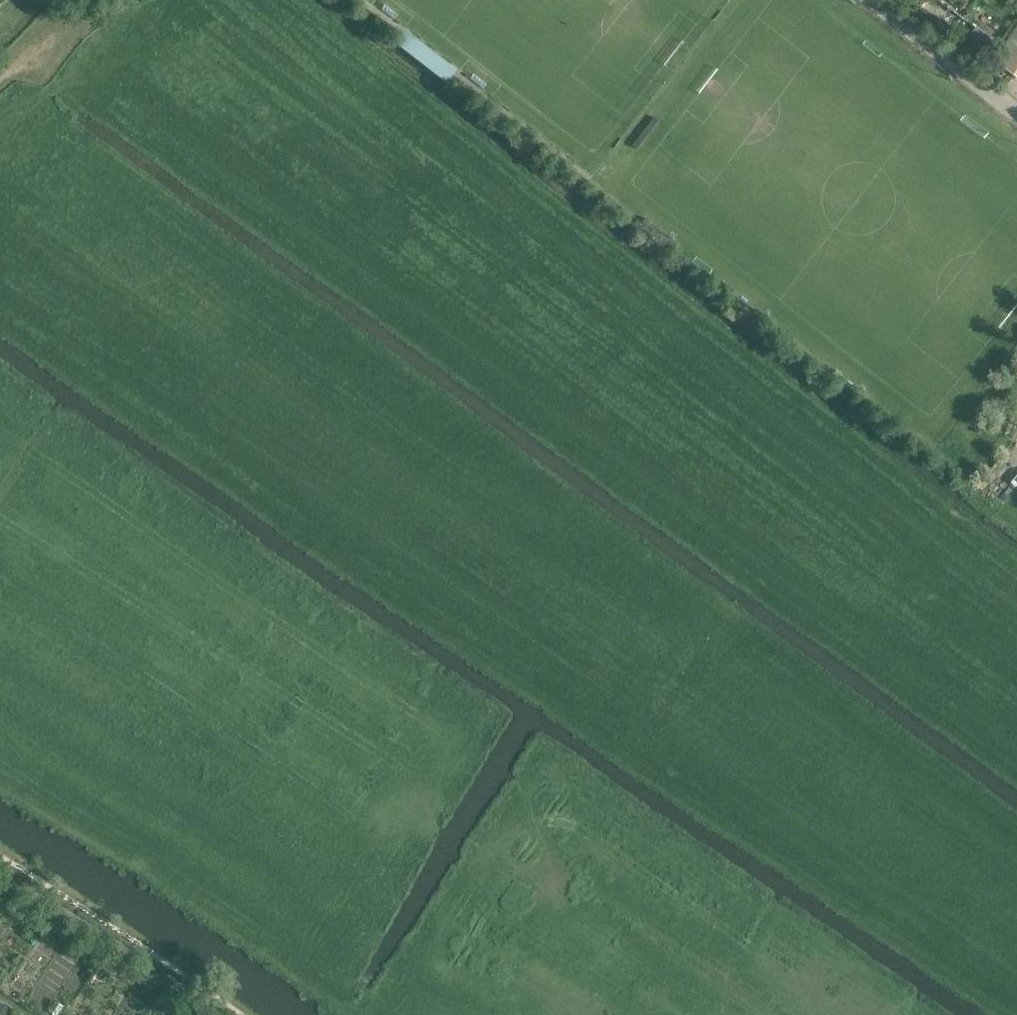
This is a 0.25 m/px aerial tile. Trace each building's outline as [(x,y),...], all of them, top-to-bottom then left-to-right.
[(998,41),(977,26),(967,39),(988,54),(998,41)] [(1005,47),(1016,55),(1016,29),(1005,47)] [(414,37),(405,51),(450,80),(459,65),(414,37)] [(43,916),(30,909),(26,915),(39,923),(43,916)] [(114,960),(101,951),(97,958),(110,966),(114,960)] [(182,1005),(170,996),(166,1002),(178,1011),(182,1005)]
